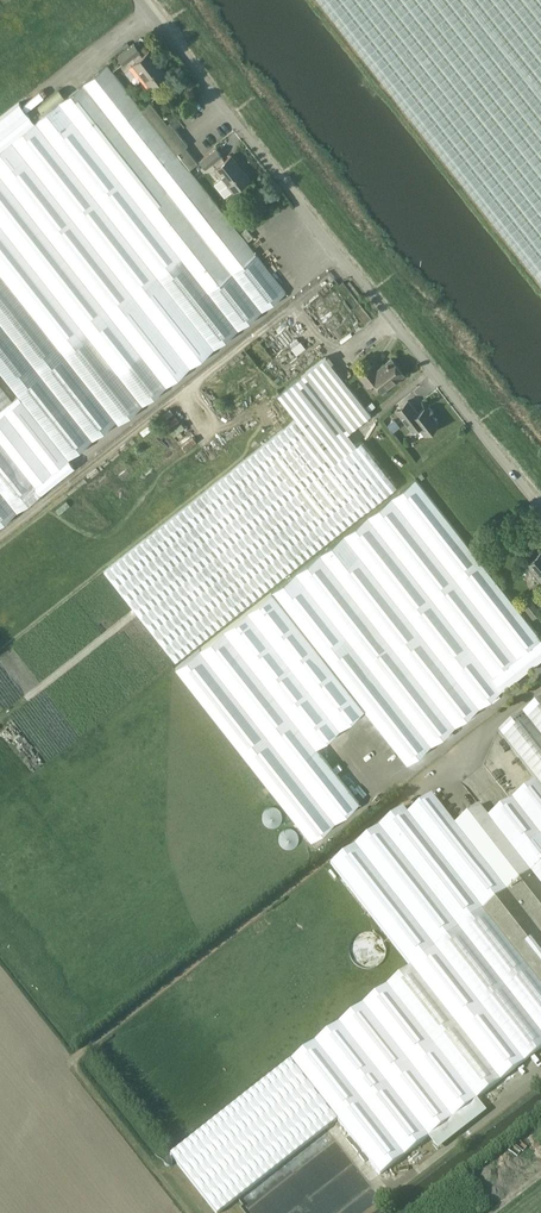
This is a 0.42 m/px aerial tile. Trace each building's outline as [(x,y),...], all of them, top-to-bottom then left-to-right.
[(540,279),(540,0),(321,0),(540,279)] [(140,50),(135,43),(119,55),(125,63),(133,56),(136,61),(133,63),(151,86),(167,73),(149,50),(143,55),(139,51),(140,50)] [(255,252),(190,169),(199,161),(186,145),(188,143),(171,121),(167,124),(149,102),(142,108),(116,75),(127,66),(125,63),(119,55),(35,121),(20,101),(18,102),(0,117),(0,371),(18,394),(13,398),(0,409),(0,525),(75,465),(69,457),(117,421),(119,423),(286,291),(255,252)] [(222,154),(216,148),(201,160),(206,167),(215,160),(218,164),(215,167),(233,190),(249,177),(231,154),(224,159),(221,155),(222,154)] [(253,236),(247,227),(242,231),(248,240),(253,236)] [(277,395),(296,418),(332,464),(356,444),(347,433),(371,414),(326,356),(277,395)] [(376,370),(371,363),(359,372),(368,384),(373,379),(382,390),(404,373),(392,358),(376,370)] [(13,398),(0,382),(0,409),(13,398)] [(433,411),(430,406),(427,408),(426,406),(418,412),(408,399),(396,409),(412,430),(418,426),(424,434),(439,423),(431,413),(433,411)] [(371,401),(366,406),(369,410),(375,406),(371,401)] [(367,509),(332,464),(296,418),(104,570),(175,660),(367,509)] [(394,419),(388,423),(393,430),(399,425),(394,419)] [(176,667),(311,840),(335,820),(360,801),(317,746),(365,708),(408,763),(432,745),(455,726),(540,658),(540,636),(416,477),(320,553),(296,572),(200,648),(176,667)] [(540,580),(540,551),(527,563),(540,580)] [(523,605),(533,617),(540,611),(531,598),(523,605)] [(540,863),(540,698),(499,731),(536,779),(489,816),(479,804),(455,823),(432,793),(408,812),(403,806),(331,862),(411,965),(531,871),(540,863)] [(262,816),(262,817),(262,818),(262,819),(262,820),(263,821),(263,822),(264,823),(265,824),(265,825),(266,825),(267,826),(268,826),(269,826),(269,827),(270,827),(271,827),(272,827),(273,827),(274,827),(275,827),(276,826),(277,826),(278,825),(279,825),(279,824),(280,823),(281,823),(281,822),(282,821),(282,820),(282,819),(282,818),(282,817),(283,817),(282,816),(282,815),(282,814),(282,813),(282,812),(281,811),(280,810),(279,809),(278,808),(277,808),(277,807),(276,807),(275,807),(274,806),(273,806),(272,806),(271,806),(270,806),(269,807),(268,807),(267,808),(266,808),(265,809),(264,810),(264,811),(263,811),(263,812),(262,813),(262,814),(262,815),(262,816)] [(278,837),(278,838),(278,839),(278,840),(278,841),(279,841),(279,842),(280,843),(280,844),(281,844),(281,845),(282,846),(283,846),(283,847),(284,847),(285,848),(286,848),(287,848),(288,848),(289,848),(290,848),(291,848),(292,848),(293,847),(294,847),(294,846),(295,846),(296,845),(296,844),(297,844),(297,843),(298,842),(298,841),(299,840),(299,839),(299,838),(299,837),(299,836),(298,835),(298,834),(297,833),(297,832),(296,831),(295,830),(294,829),(293,829),(292,828),(291,828),(290,828),(289,828),(288,828),(287,828),(286,828),(285,828),(284,829),(283,829),(282,830),(281,831),(280,832),(280,833),(279,833),(279,834),(278,835),(278,836),(278,837)] [(540,1048),(540,863),(531,871),(411,965),(170,1154),(216,1212),(218,1212),(337,1119),(380,1174),(540,1048)]
